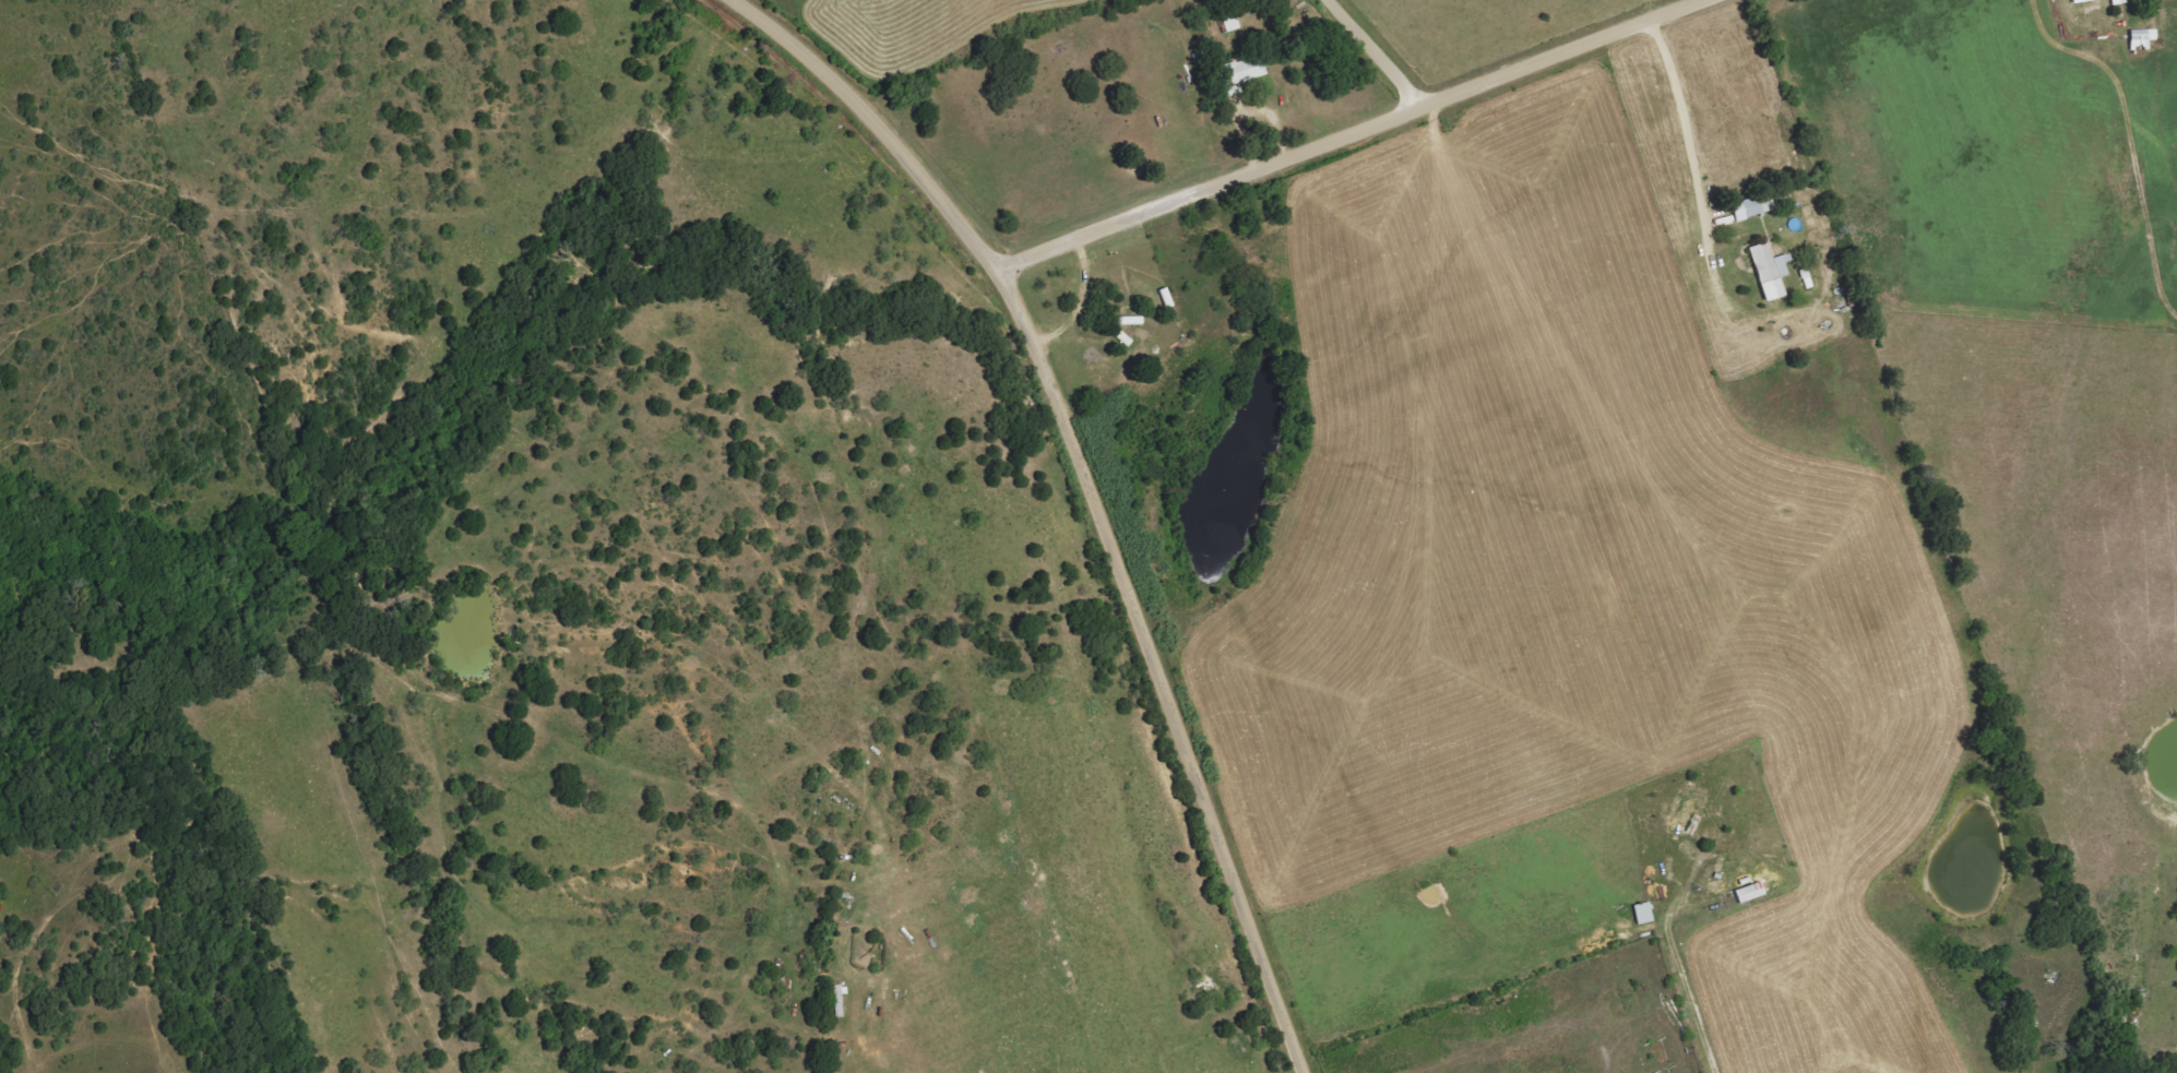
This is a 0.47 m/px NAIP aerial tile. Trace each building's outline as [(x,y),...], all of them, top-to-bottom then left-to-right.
[(2158,41),(2158,30),(2132,30),(2133,51),(2151,50),(2151,41),(2158,41)] [(1225,89),(1270,74),(1263,54),(1218,68),(1225,89)] [(1787,295),(1783,277),(1791,275),(1788,263),(1794,261),(1792,253),(1774,257),(1770,241),(1752,246),(1766,301),(1787,295)] [(1742,904),(1767,895),(1762,882),(1737,891),(1742,904)] [(1636,905),(1640,925),(1656,922),(1652,902),(1636,905)]
